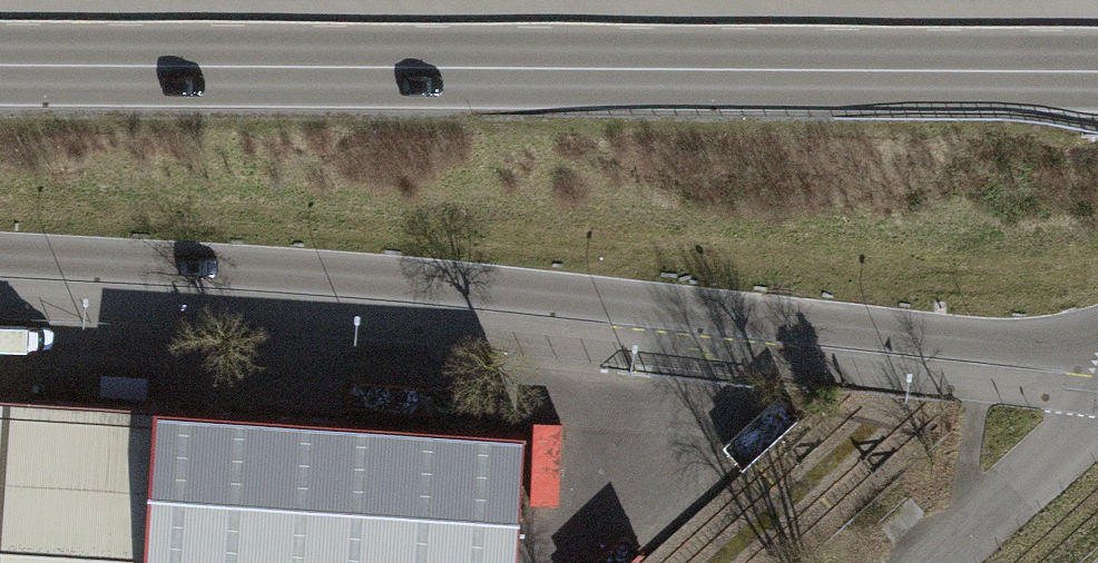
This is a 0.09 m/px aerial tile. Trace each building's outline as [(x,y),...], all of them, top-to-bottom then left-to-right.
[(505,429),(0,400),(0,562),(498,562),(505,429)]
